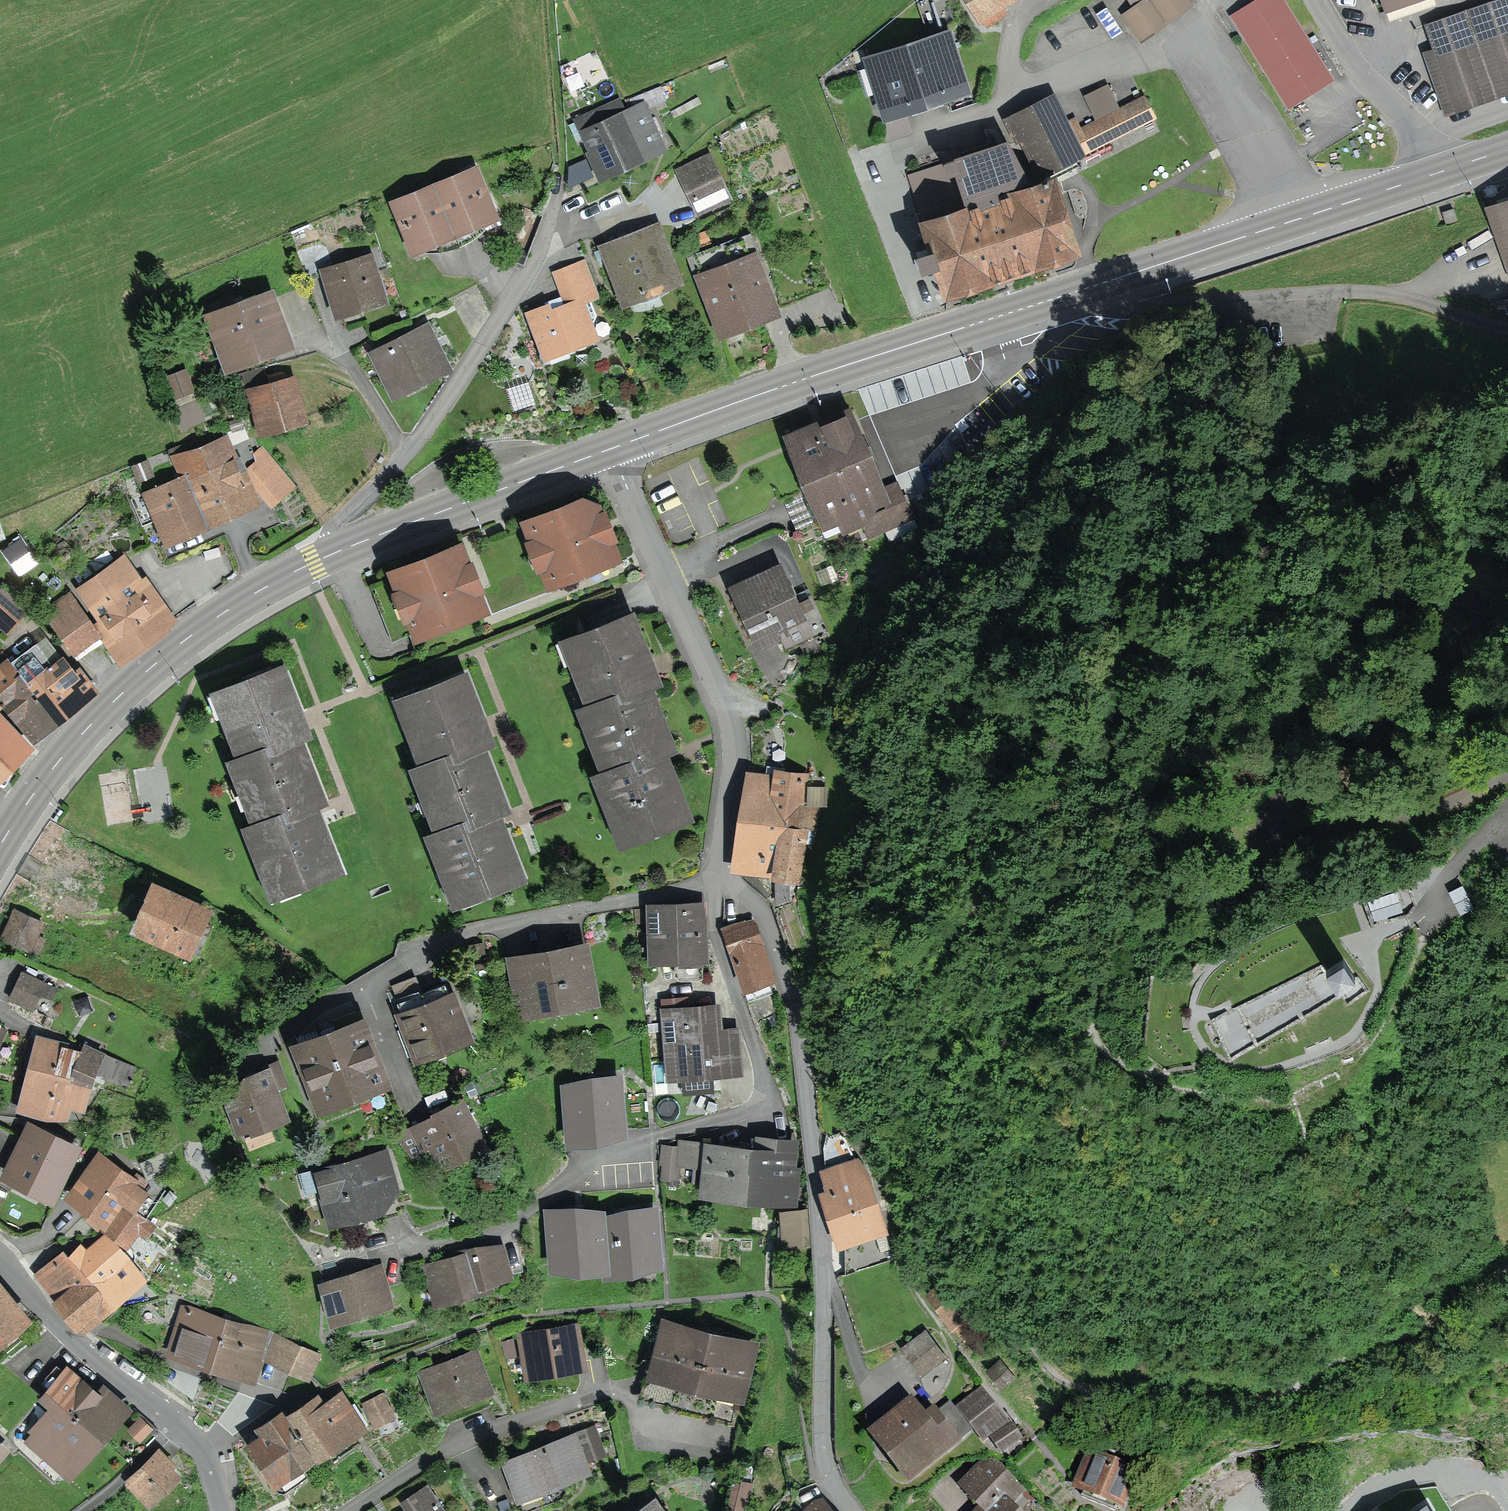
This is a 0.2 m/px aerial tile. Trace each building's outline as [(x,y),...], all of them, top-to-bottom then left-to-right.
[(998,3),(1004,0),(970,0),(986,25),(1005,13),(998,3)] [(1142,3),(1124,16),(1141,40),(1190,5),(1187,0),(1139,0),(1142,3)] [(1289,102),(1327,78),(1279,0),(1263,0),(1236,17),(1289,102)] [(1448,111),(1507,90),(1507,27),(1428,54),(1448,111)] [(872,62),(888,112),(962,88),(945,38),(872,62)] [(1042,172),(1088,148),(1080,132),(1074,120),(1064,125),(1051,99),(1015,118),(1042,172)] [(589,154),(599,174),(659,146),(642,109),(626,117),(618,100),(576,119),(592,153),(589,154)] [(1144,100),(1080,132),(1088,148),(1152,116),(1144,100)] [(939,266),(947,292),(1075,251),(1053,183),(1028,191),(1022,171),(1007,143),(957,159),(954,151),(942,155),(945,164),(910,175),(934,250),(930,251),(929,248),(916,252),(922,271),(939,266)] [(681,172),(698,209),(726,196),(708,159),(681,172)] [(491,215),(473,172),(435,188),(457,241),(475,233),(471,223),(491,215)] [(434,238),(438,249),(457,241),(435,188),(397,204),(414,246),(434,238)] [(1492,210),(1507,258),(1507,205),(1492,210)] [(1442,212),(1446,223),(1457,220),(1453,209),(1442,212)] [(606,246),(627,299),(675,280),(654,227),(606,246)] [(770,307),(762,286),(768,283),(750,237),(690,260),(697,280),(703,277),(722,326),(770,307)] [(326,272),(338,311),(381,297),(369,259),(326,272)] [(588,327),(591,326),(596,316),(589,298),(597,295),(584,261),(554,272),(563,296),(546,303),(547,307),(532,313),(548,355),(592,338),(588,327)] [(212,318),(228,362),(286,340),(270,297),(259,301),(256,294),(233,303),(236,310),(212,318)] [(376,354),(394,390),(443,365),(425,329),(376,354)] [(187,424),(206,417),(187,367),(168,374),(187,424)] [(250,393),(260,431),(297,421),(287,382),(250,393)] [(879,491),(867,463),(870,462),(864,447),(861,449),(847,417),(794,440),(810,478),(804,481),(826,535),(862,518),(869,535),(911,517),(896,484),(879,491)] [(242,465),(255,460),(246,434),(179,458),(192,488),(206,521),(250,501),(247,495),(254,492),(242,465)] [(242,465),(254,492),(262,501),(284,483),(262,456),(255,460),(242,465)] [(162,516),(170,536),(206,521),(192,488),(186,490),(180,477),(130,499),(142,525),(162,516)] [(531,524),(552,578),(612,555),(595,513),(591,508),(581,505),(531,524)] [(419,630),(479,607),(457,551),(397,574),(419,630)] [(101,633),(120,658),(168,624),(144,589),(135,596),(116,569),(86,590),(111,626),(101,633)] [(787,649),(827,631),(812,597),(794,606),(777,570),(736,589),(760,641),(780,632),(787,649)] [(11,626),(22,614),(0,595),(0,616),(11,626)] [(45,613),(73,653),(95,638),(66,598),(45,613)] [(682,813),(659,753),(668,749),(643,687),(653,683),(629,621),(592,636),(593,638),(572,646),(594,704),(585,708),(610,770),(600,774),(624,833),(645,825),(646,827),(682,813)] [(52,667),(35,645),(12,662),(55,718),(93,688),(77,670),(69,677),(58,662),(52,667)] [(34,734),(55,718),(12,662),(0,672),(0,703),(6,699),(34,734)] [(333,865),(309,805),(318,802),(294,739),(303,735),(279,674),(243,688),(244,690),(222,698),(245,756),(236,760),(260,823),(251,826),(274,885),(295,877),(296,879),(333,865)] [(515,873),(492,813),(501,809),(477,747),(486,743),(462,681),(426,696),(427,698),(405,706),(428,764),(418,768),(443,830),(433,834),(456,893),(478,885),(479,887),(515,873)] [(0,723),(0,756),(9,764),(25,748),(0,723)] [(9,764),(0,756),(0,773),(9,764)] [(777,782),(752,778),(746,820),(804,828),(813,829),(816,808),(799,806),(804,777),(778,773),(777,782)] [(739,869),(796,878),(804,828),(746,820),(739,869)] [(1372,927),(1409,916),(1416,904),(1412,890),(1400,884),(1361,897),(1372,927)] [(1460,914),(1474,907),(1462,884),(1448,891),(1460,914)] [(141,929),(198,955),(212,926),(201,921),(206,910),(159,888),(141,929)] [(684,977),(701,977),(699,907),(654,908),(656,955),(676,954),(677,971),(684,977)] [(15,910),(2,937),(29,950),(42,923),(15,910)] [(724,927),(743,986),(772,976),(754,923),(746,926),(744,920),(724,927)] [(1345,952),(1344,949),(1215,1021),(1232,1051),(1336,993),(1343,1005),(1368,992),(1355,970),(1345,952)] [(516,958),(526,1007),(589,996),(581,952),(534,960),(533,954),(516,958)] [(10,998),(33,1009),(45,983),(22,972),(10,998)] [(398,1030),(408,1057),(466,1035),(455,1005),(444,985),(419,995),(412,977),(391,986),(393,991),(387,993),(401,1028),(398,1030)] [(667,1014),(672,1071),(736,1066),(734,1038),(717,1039),(715,1010),(667,1014)] [(299,1047),(320,1103),(382,1079),(356,1011),(331,1021),(336,1033),(299,1047)] [(89,1084),(91,1076),(93,1077),(104,1053),(85,1046),(81,1056),(64,1051),(65,1047),(38,1040),(29,1072),(89,1084)] [(128,1085),(135,1067),(104,1053),(96,1072),(128,1085)] [(72,1101),(82,1105),(89,1084),(29,1072),(25,1090),(72,1101)] [(256,1119),(258,1126),(283,1116),(266,1072),(251,1077),(253,1081),(243,1085),(231,1102),(240,1126),(256,1119)] [(622,1129),(622,1126),(649,1124),(646,1092),(620,1094),(618,1079),(591,1081),(591,1087),(565,1089),(569,1139),(597,1137),(596,1131),(622,1129)] [(65,1107),(70,1109),(72,1101),(25,1090),(20,1108),(47,1115),(63,1114),(65,1107)] [(458,1156),(481,1144),(460,1103),(434,1116),(435,1118),(413,1131),(423,1151),(435,1145),(441,1156),(455,1149),(458,1156)] [(31,1126),(8,1170),(53,1193),(76,1148),(31,1126)] [(823,1147),(825,1166),(855,1158),(843,1135),(833,1137),(827,1133),(823,1147)] [(709,1163),(706,1187),(786,1195),(791,1144),(760,1141),(759,1152),(712,1147),(712,1145),(690,1142),(680,1145),(679,1160),(709,1163)] [(120,1198),(130,1205),(141,1190),(132,1183),(133,1181),(99,1156),(71,1194),(105,1219),(120,1198)] [(375,1193),(378,1188),(392,1184),(384,1156),(366,1161),(366,1158),(318,1171),(331,1219),(379,1206),(375,1193)] [(829,1194),(834,1211),(874,1198),(860,1162),(826,1172),(832,1193),(829,1194)] [(834,1211),(843,1241),(884,1228),(874,1198),(834,1211)] [(137,1228),(146,1235),(152,1227),(123,1205),(108,1225),(128,1240),(137,1228)] [(553,1263),(578,1261),(576,1217),(576,1211),(548,1213),(553,1263)] [(654,1211),(627,1213),(627,1219),(633,1263),(658,1260),(654,1211)] [(786,1215),(788,1246),(804,1245),(802,1214),(786,1215)] [(579,1267),(605,1265),(603,1221),(602,1215),(576,1217),(578,1261),(579,1267)] [(627,1219),(603,1221),(605,1265),(606,1271),(633,1268),(633,1263),(627,1219)] [(89,1257),(80,1249),(71,1258),(86,1272),(109,1299),(139,1275),(109,1240),(89,1257)] [(485,1279),(501,1275),(494,1247),(467,1255),(465,1248),(454,1252),(456,1258),(429,1266),(438,1296),(486,1282),(485,1279)] [(38,1270),(82,1323),(109,1299),(86,1272),(71,1258),(64,1251),(38,1270)] [(325,1284),(333,1313),(386,1298),(378,1268),(325,1284)] [(954,1329),(966,1321),(955,1307),(965,1300),(950,1279),(930,1294),(954,1329)] [(24,1316),(0,1286),(0,1336),(24,1316)] [(183,1307),(169,1350),(213,1364),(227,1324),(203,1316),(204,1313),(183,1307)] [(254,1377),(267,1336),(227,1324),(213,1364),(254,1377)] [(524,1329),(531,1369),(577,1362),(572,1329),(551,1333),(550,1325),(524,1329)] [(735,1420),(742,1392),(739,1392),(750,1347),(667,1326),(656,1372),(676,1377),(670,1404),(735,1420)] [(901,1349),(920,1374),(944,1356),(925,1331),(901,1349)] [(269,1356),(311,1375),(319,1354),(279,1335),(274,1333),(271,1341),(275,1342),(269,1356)] [(966,1341),(976,1354),(981,1349),(972,1337),(966,1341)] [(425,1365),(440,1404),(484,1387),(472,1356),(440,1368),(437,1361),(425,1365)] [(989,1370),(1002,1386),(1013,1377),(1000,1361),(989,1370)] [(43,1381),(51,1388),(48,1391),(62,1403),(98,1434),(124,1405),(102,1386),(97,1392),(93,1389),(90,1393),(65,1371),(64,1372),(56,1366),(43,1381)] [(984,1437),(991,1433),(1004,1422),(981,1392),(961,1408),(984,1437)] [(365,1404),(375,1423),(391,1415),(382,1396),(365,1404)] [(320,1414),(313,1403),(289,1419),(312,1454),(341,1435),(343,1439),(361,1427),(342,1399),(320,1414)] [(30,1440),(65,1472),(98,1434),(62,1403),(30,1440)] [(925,1460),(950,1441),(952,1443),(968,1430),(950,1406),(921,1427),(910,1413),(880,1437),(906,1469),(902,1472),(908,1479),(928,1463),(925,1460)] [(253,1444),(276,1478),(312,1454),(289,1419),(283,1411),(257,1429),(263,1437),(253,1444)] [(135,1445),(147,1432),(134,1420),(122,1434),(135,1445)] [(1009,1427),(1004,1422),(991,1433),(1003,1450),(1019,1439),(1011,1426),(1009,1427)] [(505,1462),(519,1497),(575,1476),(566,1453),(579,1448),(574,1436),(505,1462)] [(1086,1486),(1082,1496),(1115,1510),(1134,1463),(1104,1450),(1104,1452),(1094,1448),(1079,1484),(1086,1486)] [(170,1462),(160,1451),(129,1482),(147,1500),(172,1476),(164,1468),(170,1462)] [(1003,1507),(1017,1492),(990,1466),(984,1467),(967,1485),(989,1507),(985,1510),(1008,1510),(1003,1507)] [(734,1510),(749,1510),(747,1478),(732,1479),(734,1510)] [(429,1491),(406,1506),(409,1510),(442,1510),(429,1491)]
